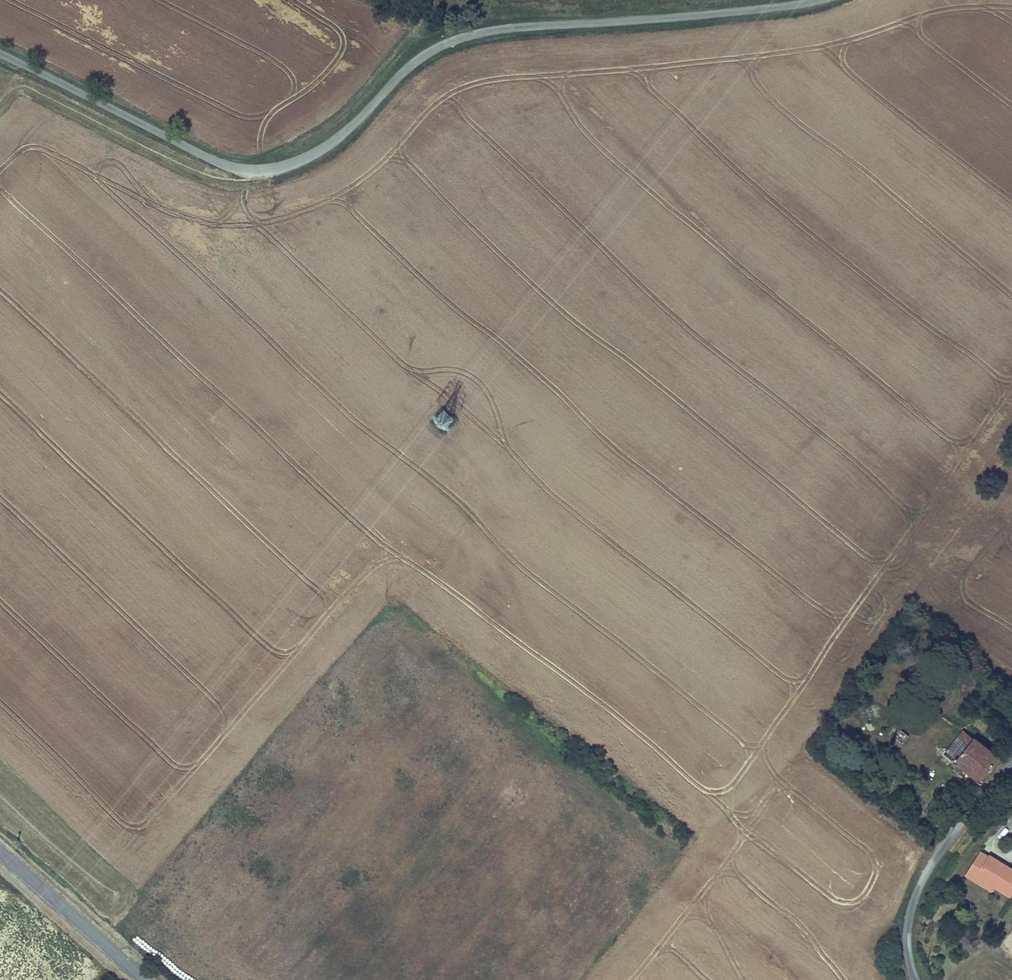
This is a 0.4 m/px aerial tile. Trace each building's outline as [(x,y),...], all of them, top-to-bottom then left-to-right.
[(951,761),(980,784),(984,779),(982,777),(999,756),(974,736),(972,738),(962,730),(958,736),(967,744),(957,758),(955,756),(951,761)] [(980,850),(968,870),(995,886),(994,888),(1010,898),(1011,895),(1011,868),(989,854),(988,855),(980,850)] [(995,886),(968,870),(964,875),(991,892),(994,888),(995,886)]
